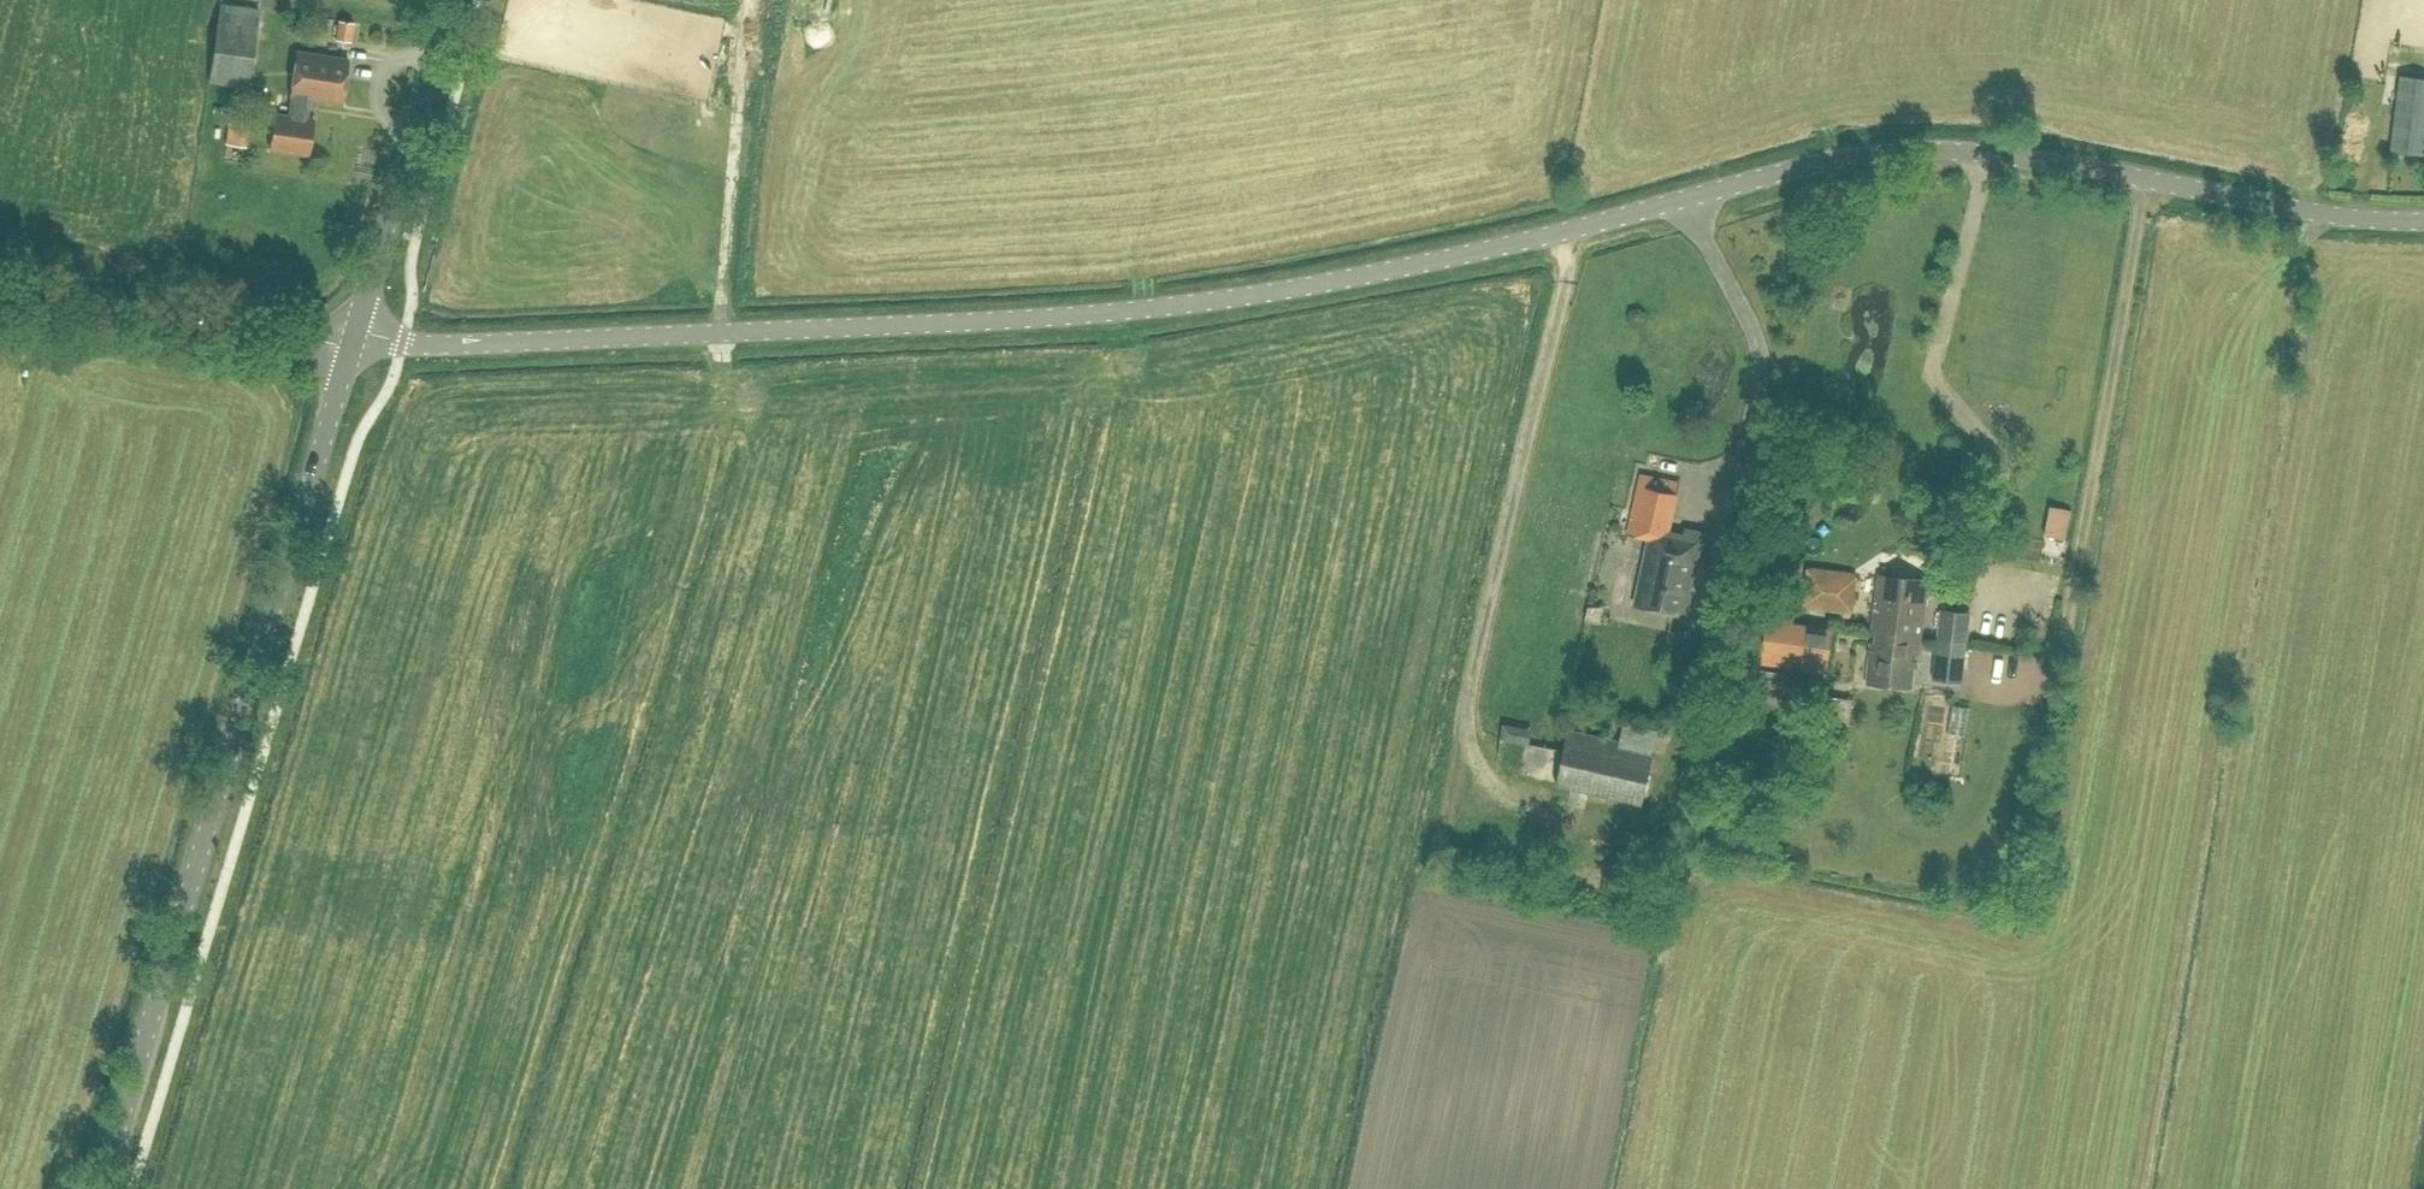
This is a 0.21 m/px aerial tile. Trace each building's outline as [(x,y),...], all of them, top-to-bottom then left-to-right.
[(247,88),(259,9),(220,2),(207,82),(247,88)] [(338,20),(335,39),(341,39),(350,41),(352,22),(338,20)] [(306,117),(308,108),(309,98),(341,103),(348,58),(296,50),(290,95),(291,96),(288,115),(275,113),(269,149),(307,155),(313,118),(306,117)] [(2401,77),(2391,147),(2423,151),(2423,80),(2401,77)] [(231,142),(251,144),(253,120),(233,118),(231,142)] [(1703,533),(1669,526),(1679,482),(1642,475),(1629,533),(1649,538),(1634,604),(1685,615),(1703,533)] [(2070,513),(2048,509),(2042,539),(2064,544),(2070,513)] [(1855,575),(1804,568),(1799,609),(1850,616),(1855,575)] [(1912,667),(1915,668),(1928,580),(1877,576),(1871,631),(1879,632),(1878,644),(1870,643),(1866,683),(1910,687),(1912,667)] [(1936,640),(1966,643),(1970,612),(1939,608),(1936,640)] [(1761,665),(1789,669),(1790,664),(1801,666),(1801,671),(1826,674),(1832,629),(1767,620),(1761,665)] [(1679,650),(1683,633),(1668,630),(1664,646),(1679,650)] [(1966,643),(1936,640),(1930,679),(1961,684),(1966,643)] [(1748,699),(1781,704),(1786,672),(1753,667),(1748,699)] [(1833,725),(1837,696),(1816,693),(1811,722),(1833,725)] [(1652,758),(1653,754),(1614,746),(1616,738),(1568,727),(1554,784),(1641,805),(1647,781),(1652,782),(1654,772),(1663,774),(1666,761),(1652,758)]
